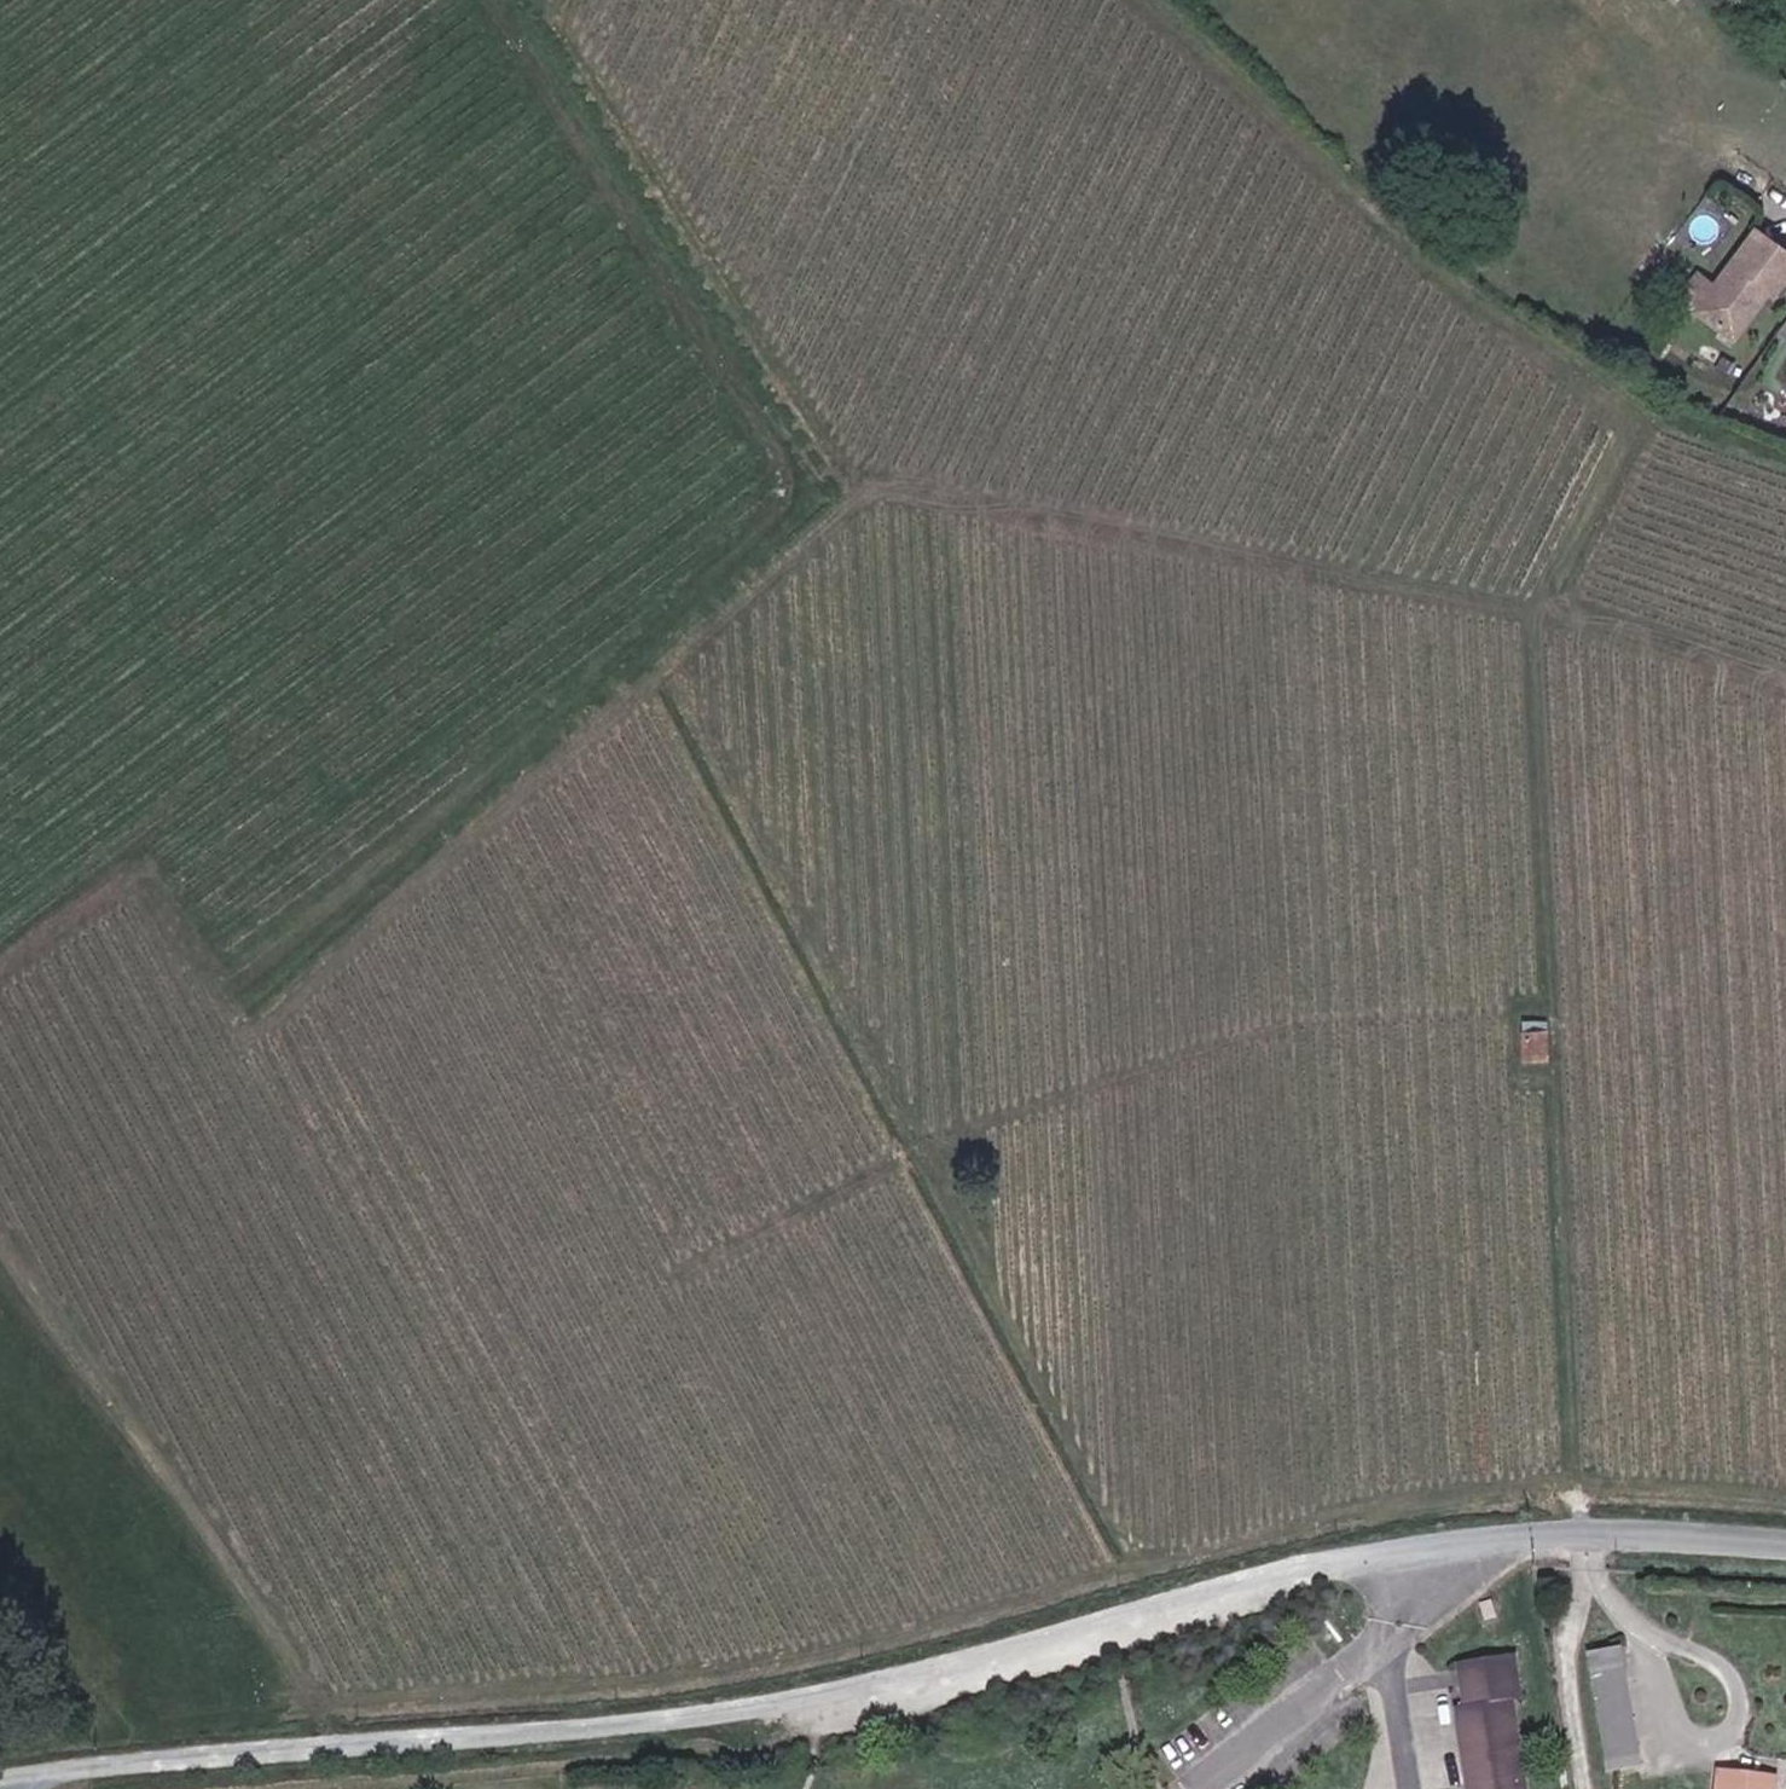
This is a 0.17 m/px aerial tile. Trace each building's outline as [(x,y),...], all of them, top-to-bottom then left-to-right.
[(1726,330),(1746,327),(1768,295),(1772,297),(1785,278),(1785,257),(1755,235),(1700,313),(1726,330)] [(1738,338),(1746,327),(1726,330),(1738,338)] [(1548,1034),(1547,1021),(1526,1021),(1526,1034),(1548,1034)] [(1549,1060),(1548,1034),(1526,1034),(1526,1060),(1549,1060)] [(1496,1644),(1454,1651),(1442,1653),(1449,1699),(1462,1788),(1517,1788),(1504,1691),(1515,1689),(1507,1642),(1496,1644)] [(1646,1772),(1626,1653),(1595,1657),(1611,1779),(1646,1772)] [(1768,1779),(1727,1774),(1725,1788),(1767,1788),(1768,1779)] [(1767,1788),(1781,1788),(1782,1781),(1768,1779),(1767,1788)]
